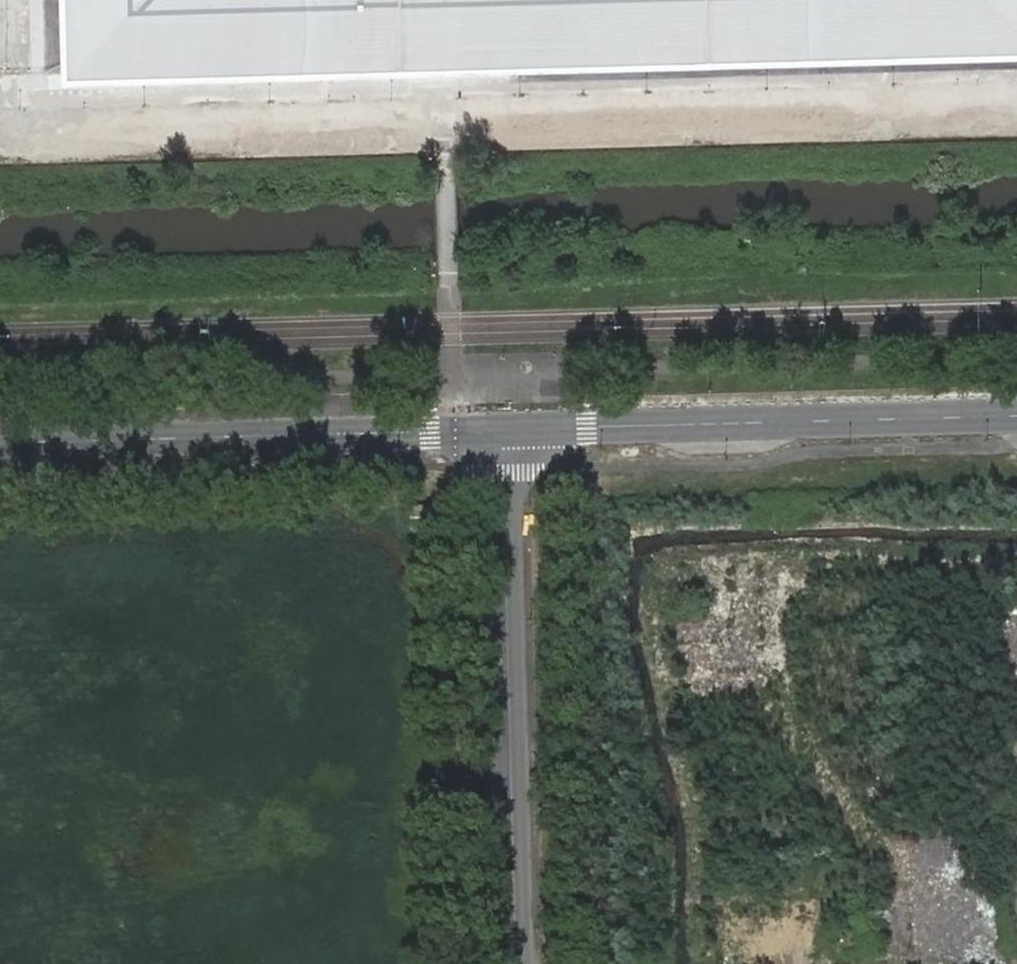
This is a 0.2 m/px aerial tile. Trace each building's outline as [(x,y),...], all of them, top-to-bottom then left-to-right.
[(48,74),(1016,48),(1016,0),(45,0),(48,74)]
